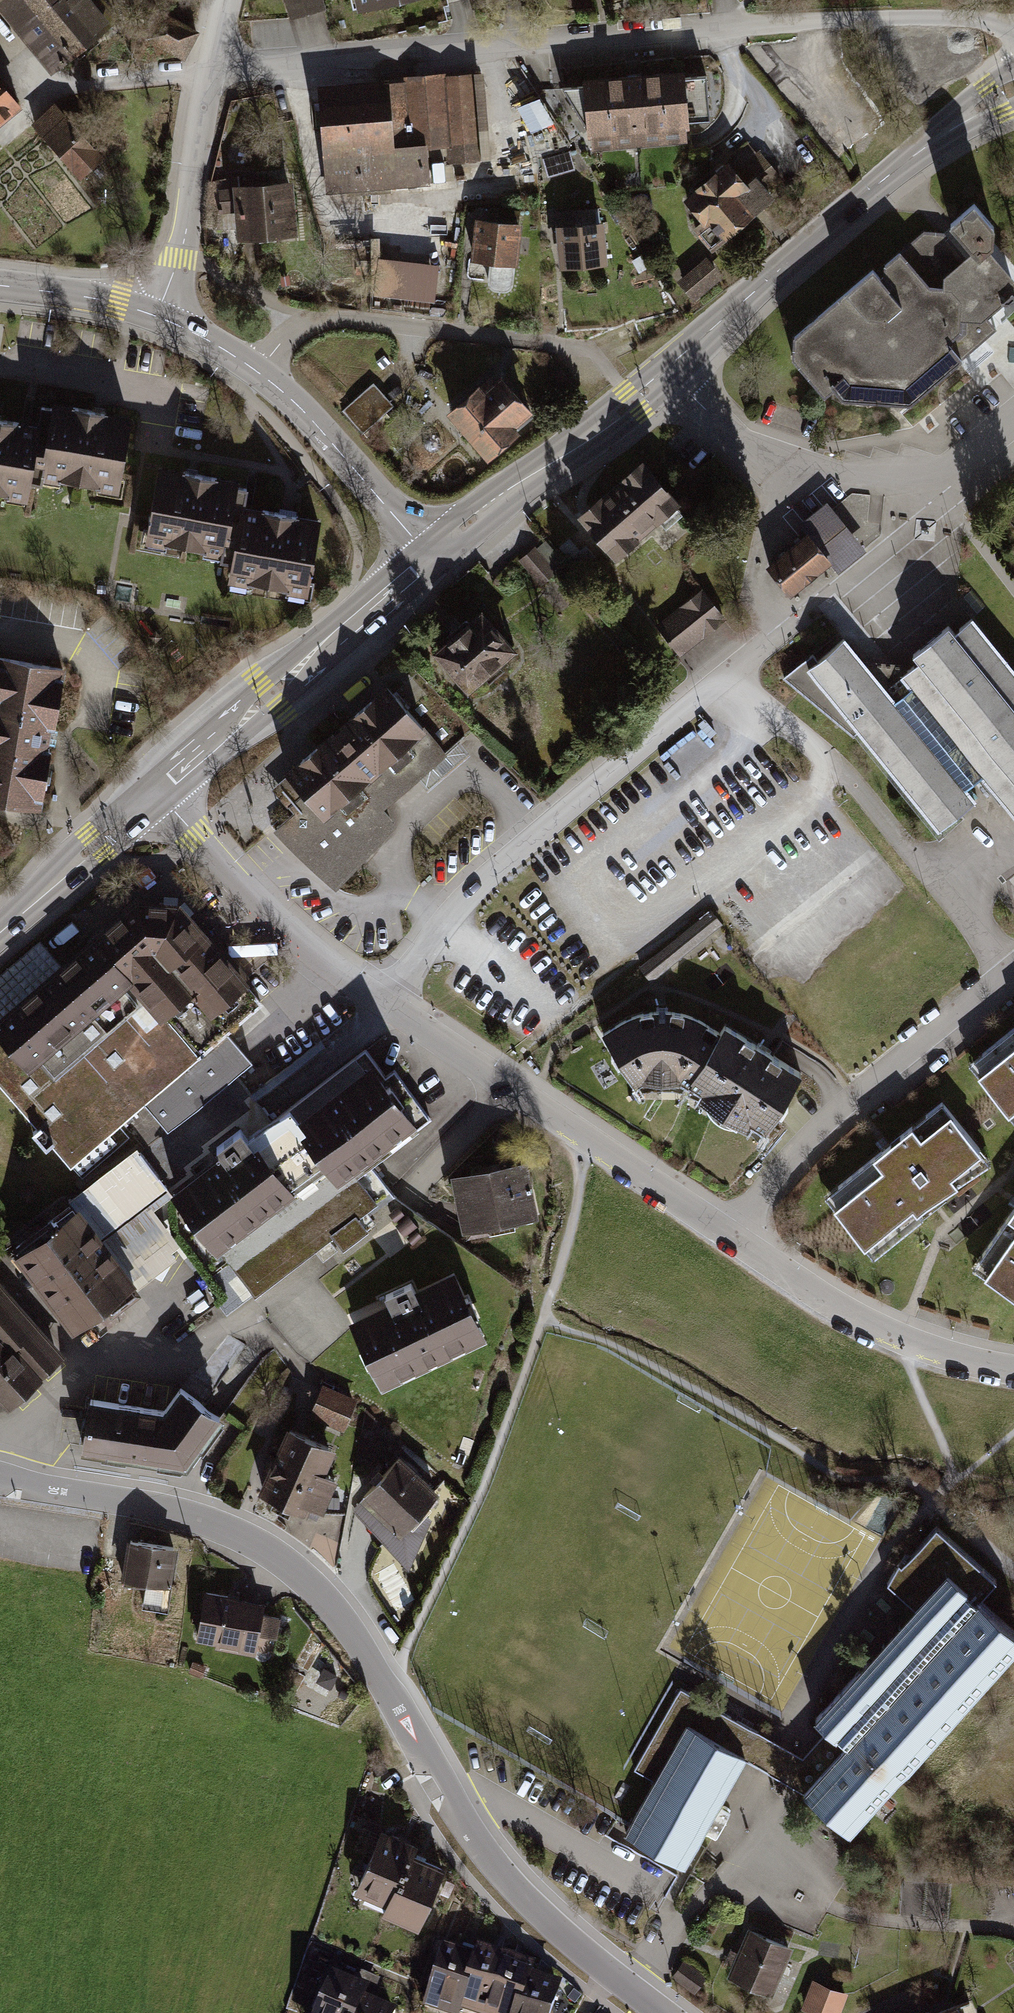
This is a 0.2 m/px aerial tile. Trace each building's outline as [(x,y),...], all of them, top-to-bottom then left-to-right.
[(51,69),(73,51),(78,56),(97,41),(93,36),(109,23),(96,7),(104,0),(0,0),(0,6),(51,69)] [(289,23),(326,12),(322,0),(282,0),(289,23)] [(355,14),(415,0),(352,0),(355,14)] [(159,8),(143,36),(184,59),(200,31),(159,8)] [(483,75),(315,85),(321,189),(439,182),(437,148),(488,145),(483,75)] [(588,149),(696,141),(690,75),(583,84),(588,149)] [(19,104),(0,80),(0,120),(19,104)] [(533,131),(554,121),(541,96),(521,106),(533,131)] [(57,104),(35,123),(80,174),(102,155),(57,104)] [(723,245),(791,185),(751,140),(684,200),(723,245)] [(295,233),(291,182),(235,187),(239,237),(295,233)] [(786,360),(819,397),(828,389),(837,399),(905,404),(993,329),(983,317),(1013,289),(1013,284),(1007,276),(985,250),(989,246),(990,226),(969,203),(945,224),(968,252),(965,254),(962,257),(940,232),(920,231),(879,265),(879,278),(885,285),(883,286),(868,269),(788,337),(786,360)] [(519,270),(523,227),(472,222),(468,265),(519,270)] [(605,268),(603,225),(553,228),(556,272),(605,268)] [(376,297),(439,298),(440,259),(377,258),(376,297)] [(695,303),(725,278),(709,259),(679,283),(695,303)] [(488,460),(539,418),(500,372),(449,414),(488,460)] [(344,405),(359,429),(393,408),(378,384),(344,405)] [(122,495),(133,424),(45,410),(43,425),(34,481),(122,495)] [(0,419),(0,499),(30,504),(34,481),(43,425),(0,419)] [(643,461),(580,517),(614,555),(677,499),(643,461)] [(248,486),(159,471),(147,544),(235,559),(243,512),(248,486)] [(806,534),(764,567),(789,597),(830,564),(838,573),(866,551),(826,501),(798,524),(806,534)] [(312,597),(324,525),(243,512),(235,559),(231,583),(312,597)] [(536,545),(519,559),(540,584),(557,570),(536,545)] [(703,589),(655,625),(680,657),(728,620),(703,589)] [(478,608),(431,648),(466,689),(513,648),(478,608)] [(785,677),(854,736),(854,735),(936,828),(988,786),(1013,818),(1013,667),(973,617),(955,632),(949,625),(912,654),(919,661),(895,681),(887,688),(876,674),(841,631),(785,677)] [(52,742),(64,671),(0,661),(0,734),(52,742)] [(295,812),(277,828),(335,883),(388,828),(376,815),(443,754),(384,689),(274,789),(295,812)] [(41,808),(52,742),(0,734),(0,802),(41,808)] [(67,1165),(142,1105),(166,1131),(251,1058),(229,1032),(265,1000),(179,898),(129,895),(0,1007),(0,1085),(67,1165)] [(722,922),(710,907),(639,965),(651,980),(722,922)] [(683,1078),(720,1022),(699,1011),(672,1003),(639,1007),(602,1024),(638,1082),(661,1075),(683,1078)] [(720,1022),(683,1078),(762,1130),(802,1068),(723,1016),(720,1022)] [(974,1073),(1013,1120),(1013,1040),(974,1073)] [(370,1054),(284,1116),(325,1170),(337,1184),(430,1118),(397,1071),(387,1078),(370,1054)] [(166,1131),(139,1152),(165,1188),(240,1130),(248,1139),(269,1120),(261,1108),(238,1075),(166,1131)] [(881,1255),(998,1162),(951,1104),(834,1197),(881,1255)] [(239,1135),(167,1190),(217,1261),(325,1170),(284,1116),(246,1146),(239,1135)] [(134,1149),(72,1198),(138,1288),(177,1257),(172,1252),(179,1246),(146,1206),(163,1190),(134,1149)] [(525,1153),(447,1171),(460,1225),(538,1207),(525,1153)] [(78,1214),(16,1262),(73,1337),(135,1289),(78,1214)] [(975,1270),(1013,1298),(1013,1215),(975,1270)] [(456,1265),(344,1317),(380,1394),(492,1342),(456,1265)] [(192,1284),(165,1304),(182,1327),(210,1307),(192,1284)] [(7,1414),(64,1367),(0,1290),(0,1406),(7,1414)] [(159,1402),(152,1455),(188,1459),(226,1407),(185,1379),(167,1403),(159,1402)] [(324,1383),(311,1411),(343,1425),(356,1397),(324,1383)] [(152,1455),(159,1402),(90,1393),(83,1446),(152,1455)] [(291,1423),(259,1490),(316,1516),(335,1475),(323,1470),(335,1444),(291,1423)] [(398,1451),(360,1491),(403,1532),(441,1491),(398,1451)] [(811,1715),(841,1743),(801,1789),(848,1830),(1013,1640),(1013,1630),(979,1600),(994,1579),(936,1528),(892,1580),(912,1600),(811,1715)] [(174,1543),(128,1539),(124,1581),(145,1582),(143,1604),(168,1607),(174,1543)] [(261,1602),(207,1592),(198,1637),(252,1647),(261,1602)] [(745,1758),(684,1723),(621,1831),(682,1866),(745,1758)] [(355,1888),(390,1903),(412,1850),(416,1840),(380,1826),(355,1888)] [(446,1864),(412,1850),(390,1903),(387,1911),(421,1925),(446,1864)] [(793,1950),(752,1929),(729,1975),(769,1995),(793,1950)] [(423,2006),(446,2012),(461,2012),(462,2008),(477,2012),(552,2012),(561,1984),(546,1979),(533,1975),(536,1962),(520,1957),(491,1948),(476,1944),(473,1954),(457,1949),(442,1945),(423,2006)] [(684,1958),(673,1976),(697,1990),(708,1973),(684,1958)] [(357,2003),(361,1992),(346,1987),(325,1980),(314,2012),(354,2012),(357,2003)] [(813,1980),(803,2009),(813,2012),(839,2012),(847,1993),(813,1980)] [(957,2002),(926,2012),(961,2012),(957,2002)] [(357,2003),(354,2012),(387,2012),(357,2003)]
